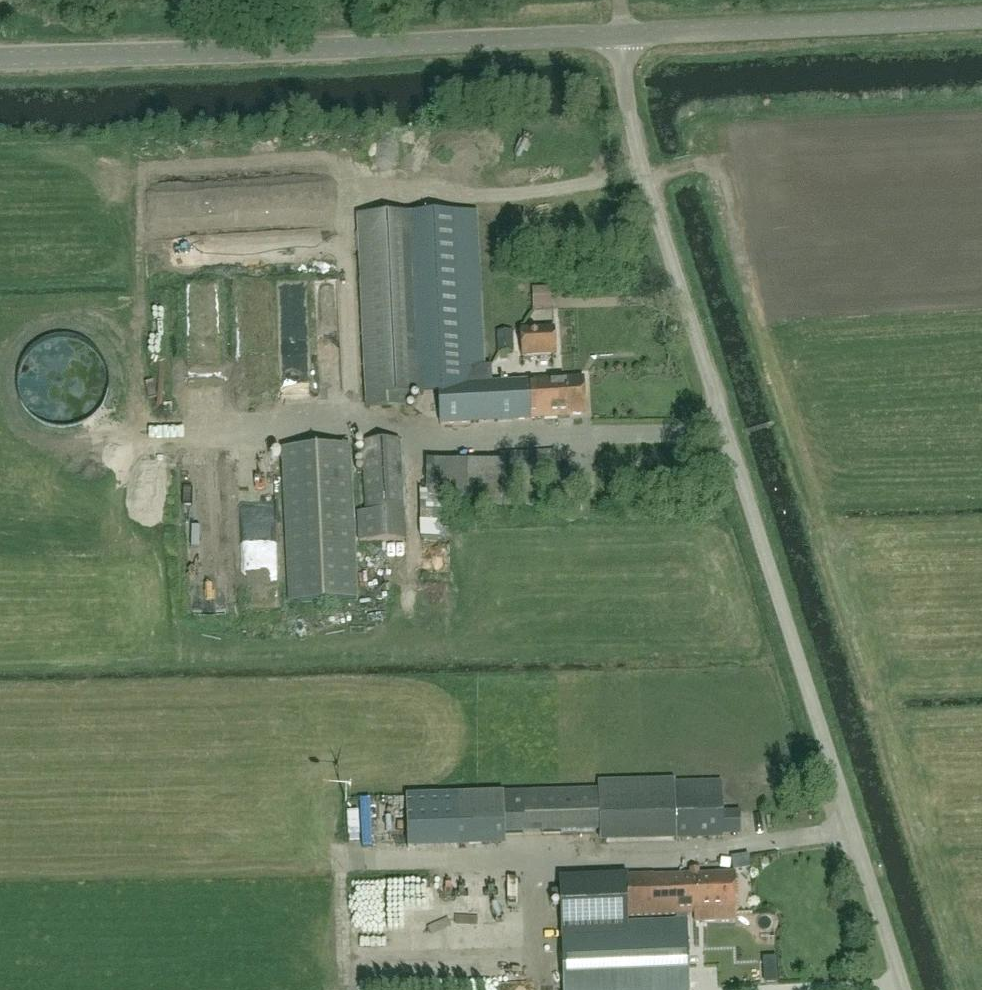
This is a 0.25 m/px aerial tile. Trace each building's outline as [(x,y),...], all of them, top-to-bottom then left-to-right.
[(475,210),(361,216),(370,409),(406,407),(406,395),(435,393),(437,441),(473,440),(472,423),(560,418),(560,415),(586,414),(584,377),(483,382),(475,210)] [(330,284),(274,293),(277,313),(285,311),(288,330),(319,325),(322,343),(339,340),(330,284)] [(553,302),(552,288),(533,288),(533,302),(553,302)] [(240,368),(267,367),(265,289),(238,290),(240,368)] [(555,304),(532,304),(531,319),(555,320),(555,304)] [(524,355),(555,354),(553,328),(522,329),(524,355)] [(499,351),(516,351),(513,330),(498,331),(499,351)] [(288,350),(287,377),(303,377),(304,350),(288,350)] [(337,354),(319,354),(320,392),(338,391),(337,354)] [(401,438),(362,440),(366,511),(356,511),(358,542),(407,539),(401,438)] [(282,449),(289,605),(357,601),(350,445),(282,449)] [(422,536),(445,535),(443,508),(557,503),(555,453),(504,455),(504,459),(428,462),(429,488),(420,488),(422,536)] [(722,780),(675,781),(676,838),(724,837),(722,780)] [(675,781),(601,782),(602,840),(676,838),(675,781)] [(734,913),(736,913),(735,872),(628,877),(630,918),(680,916),(680,922),(562,925),(565,989),(689,989),(686,915),(694,915),(695,923),(735,922),(734,913)] [(756,932),(755,964),(773,964),(773,933),(756,932)]
